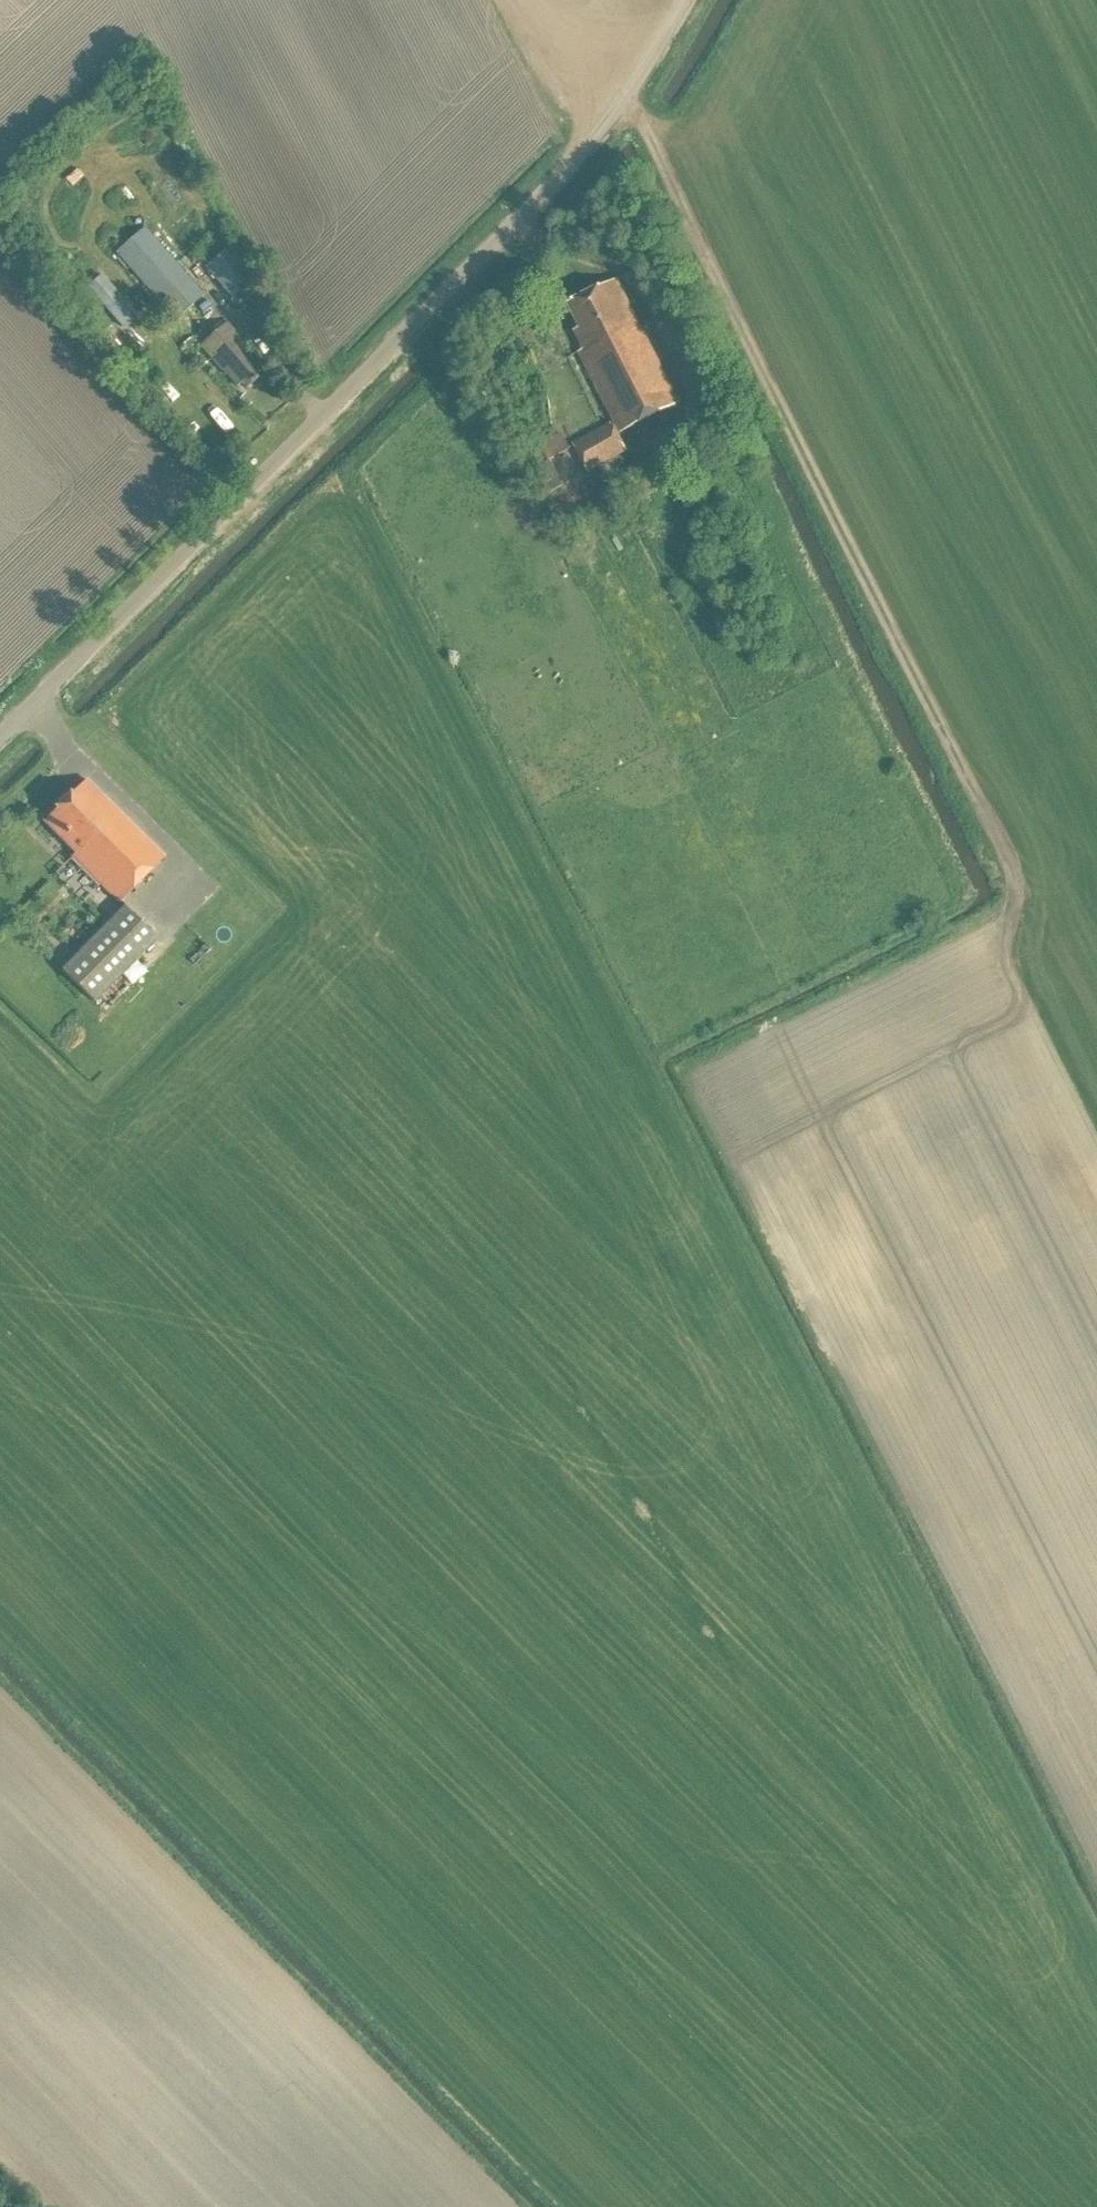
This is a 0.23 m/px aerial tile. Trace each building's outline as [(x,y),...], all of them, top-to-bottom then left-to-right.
[(175,321),(203,297),(144,229),(116,254),(175,321)] [(205,270),(231,300),(254,280),(228,250),(205,270)] [(108,275),(91,292),(131,333),(148,317),(108,275)] [(621,435),(680,404),(617,280),(568,305),(580,329),(574,332),(584,351),(579,353),(621,435)] [(246,389),(261,375),(243,354),(249,349),(226,324),(200,347),(220,370),(223,371),(237,387),(241,383),(246,389)] [(612,424),(572,446),(588,473),(627,451),(612,424)] [(548,462),(570,450),(560,433),(538,445),(548,462)] [(558,478),(549,461),(532,471),(541,487),(558,478)] [(119,904),(164,859),(86,781),(44,822),(63,840),(62,841),(75,854),(72,858),(119,904)] [(95,1005),(157,942),(123,908),(61,972),(95,1005)]
